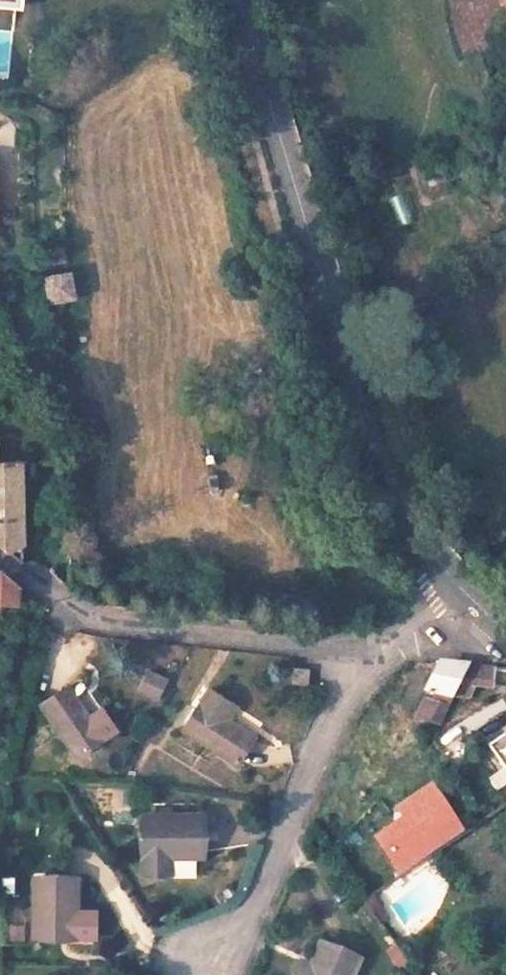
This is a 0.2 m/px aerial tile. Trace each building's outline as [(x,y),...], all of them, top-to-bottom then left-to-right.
[(436,157),(417,165),(429,193),(448,185),(436,157)] [(64,248),(42,251),(43,266),(64,263),(64,248)] [(48,275),(51,297),(76,293),(72,271),(48,275)] [(20,562),(23,562),(18,464),(0,464),(0,543),(20,562)] [(0,571),(0,604),(2,604),(16,606),(19,585),(2,572),(0,571)] [(497,670),(440,664),(426,691),(454,699),(461,685),(494,690),(497,670)] [(313,668),(296,666),(295,683),(311,685),(313,668)] [(147,669),(138,692),(160,701),(169,677),(147,669)] [(42,707),(79,762),(105,744),(116,736),(81,682),(70,689),(42,707)] [(240,708),(214,690),(187,732),(240,767),(259,739),(232,721),(240,708)] [(447,711),(423,699),(412,719),(437,732),(447,711)] [(487,747),(505,775),(505,735),(487,747)] [(405,820),(439,797),(430,785),(396,807),(405,820)] [(405,820),(376,839),(401,875),(463,833),(439,797),(405,820)] [(205,817),(146,818),(147,879),(172,880),(172,858),(206,859),(205,817)] [(85,880),(41,878),(38,940),(83,943),(85,880)] [(376,892),(362,902),(378,924),(393,914),(376,892)] [(9,917),(10,940),(26,939),(24,916),(9,917)] [(327,941),(316,971),(304,965),(300,974),(358,974),(365,957),(327,941)]
